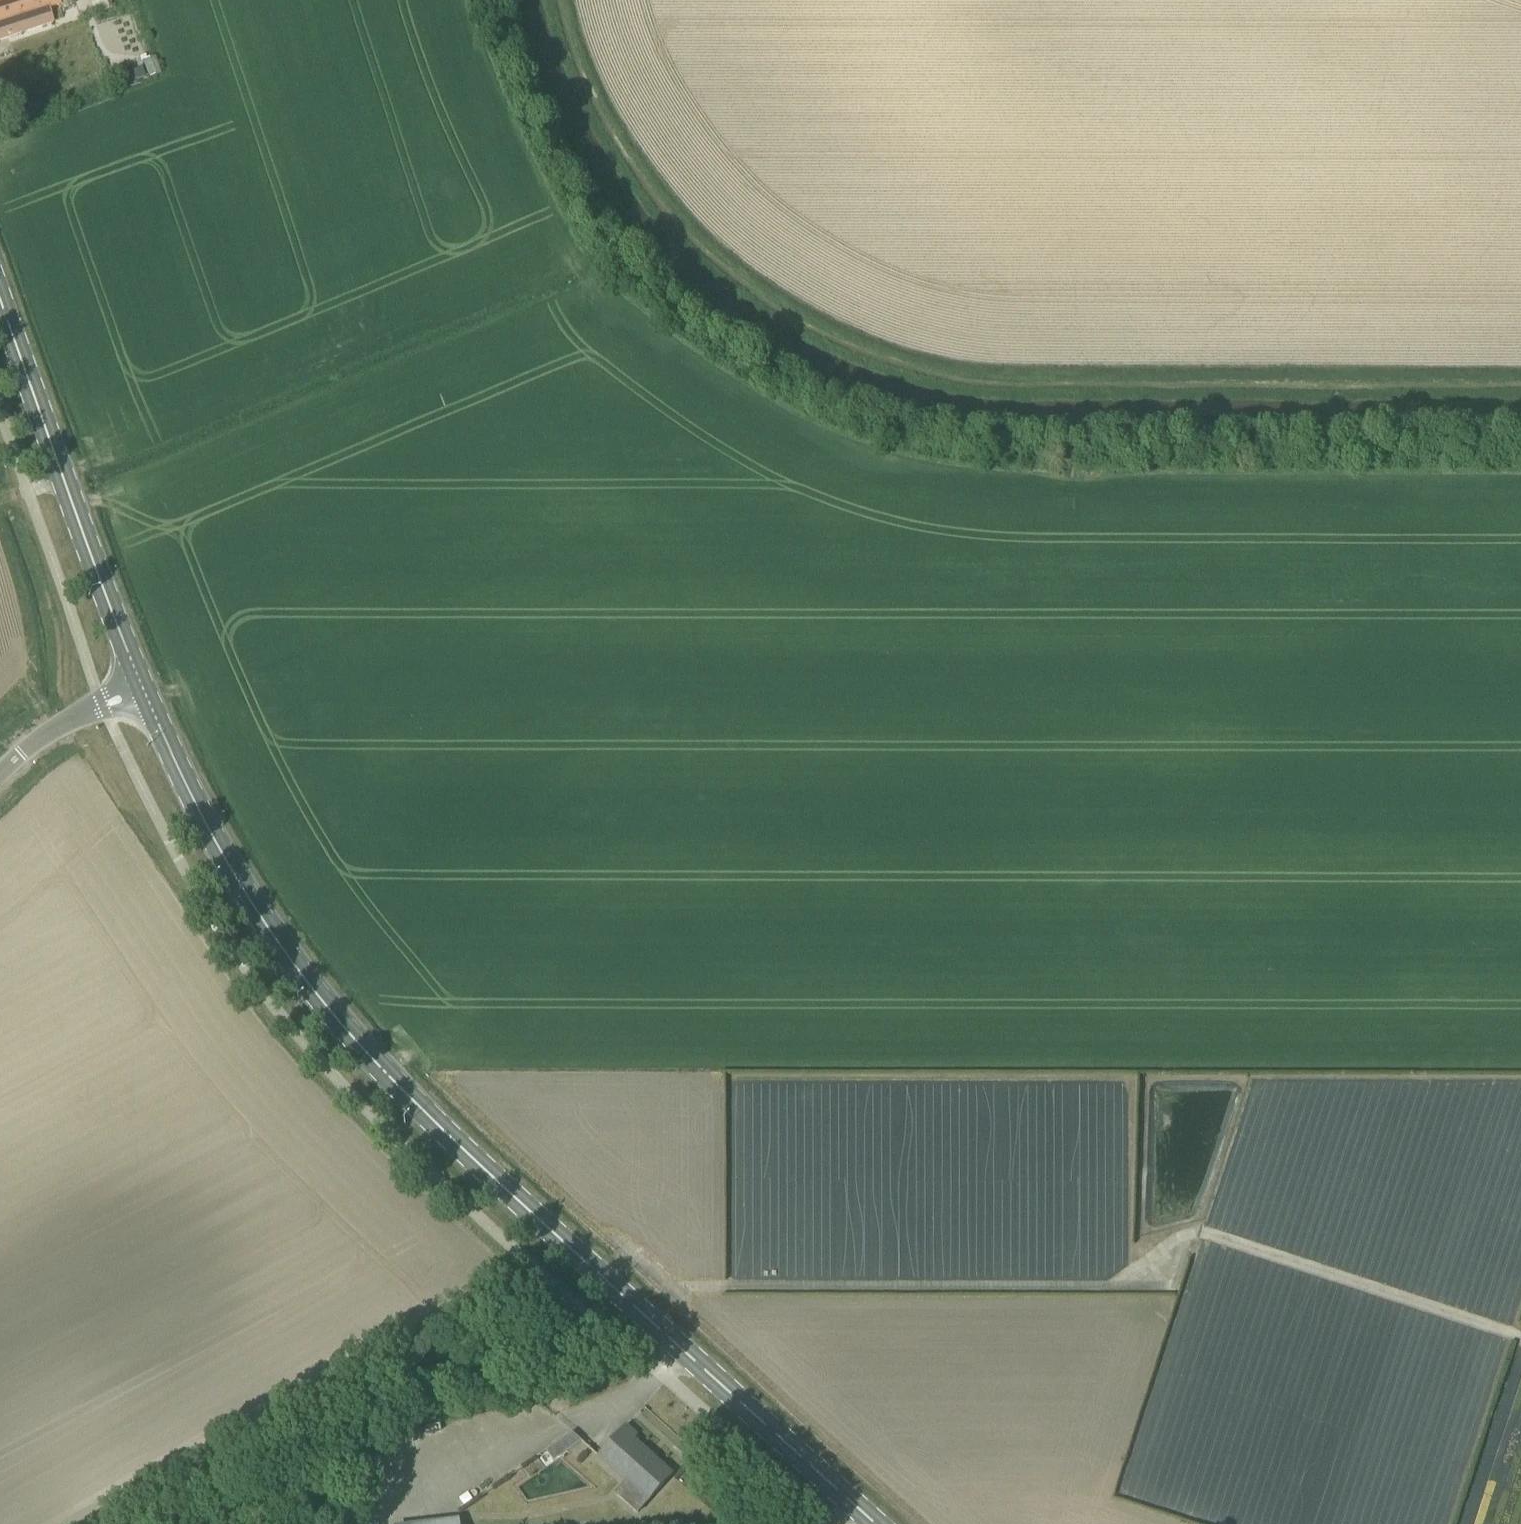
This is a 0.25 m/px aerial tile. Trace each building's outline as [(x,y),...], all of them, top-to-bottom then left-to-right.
[(59,0),(0,0),(0,42),(46,27),(43,15),(62,9),(59,0)] [(627,1479),(650,1499),(672,1475),(632,1439),(636,1435),(627,1426),(599,1457),(625,1481),(627,1479)] [(560,1441),(567,1452),(582,1441),(573,1433),(560,1441)]
